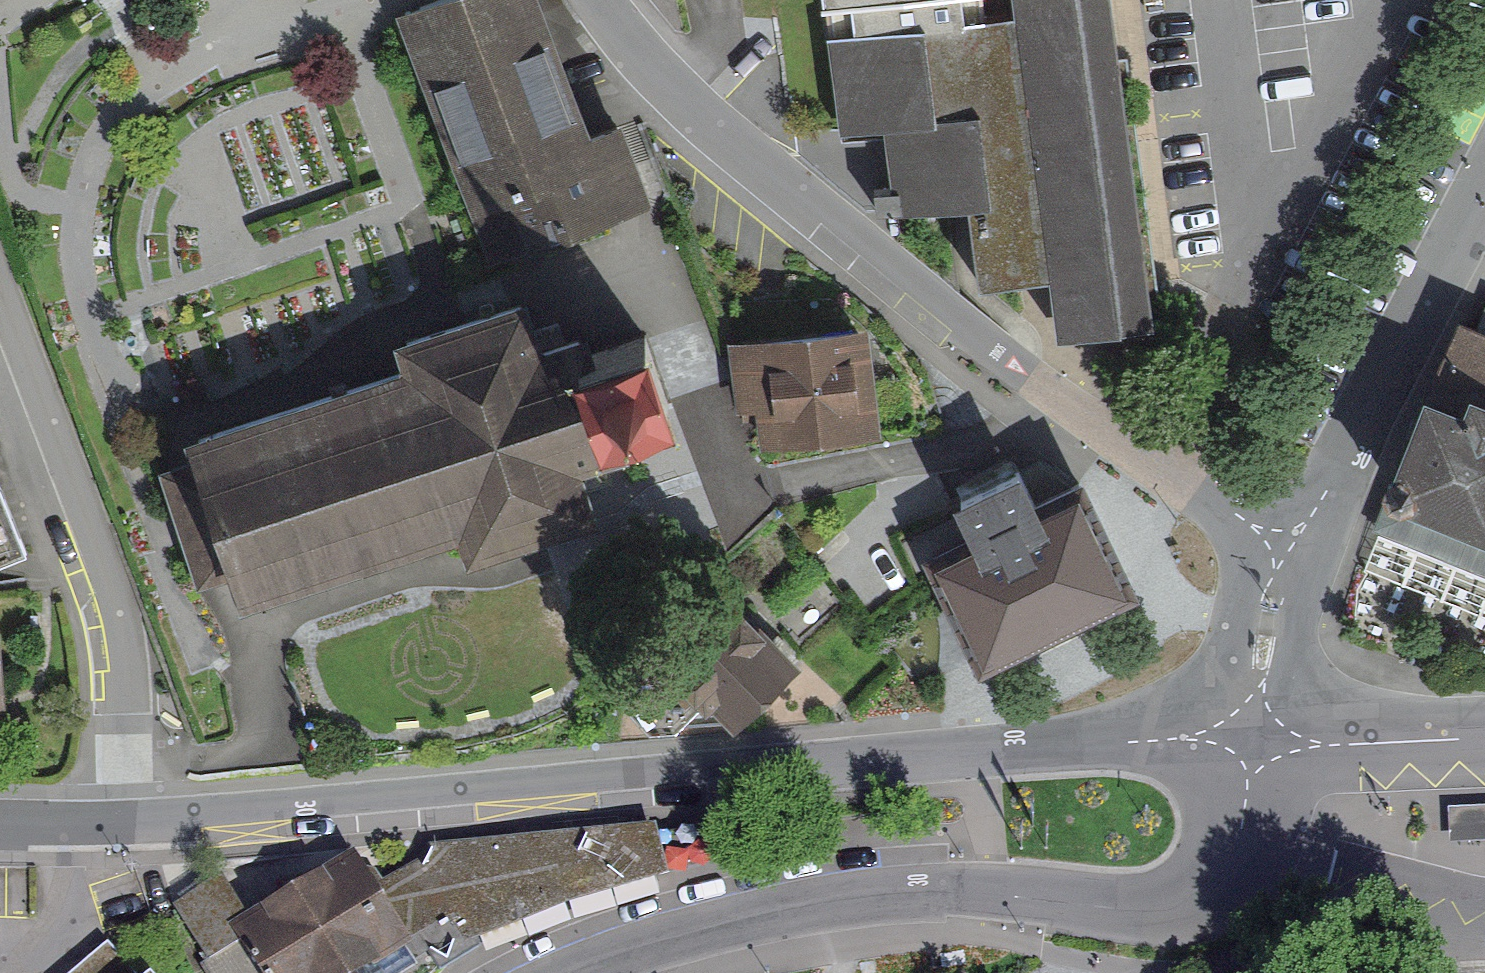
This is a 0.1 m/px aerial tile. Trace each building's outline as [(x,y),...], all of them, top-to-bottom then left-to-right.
[(462,213),(598,163),(538,0),(384,0),(462,213)] [(983,0),(823,0),(839,119),(881,116),(892,208),(967,196),(979,274),(1050,269),(1057,326),(1159,320),(1114,0),(1015,0),(1015,1),(983,4),(983,0)] [(371,352),(226,403),(238,437),(250,471),(262,507),(275,544),(420,494),(433,531),(504,506),(569,483),(555,443),(606,426),(594,391),(581,355),(568,318),(556,282),(504,300),(492,266),(426,289),(357,313),(371,352)] [(646,291),(568,318),(581,355),(594,391),(671,364),(646,291)] [(1464,320),(1385,521),(1484,560),(1484,320),(1482,327),(1464,320)] [(869,416),(857,323),(735,339),(742,397),(764,394),(768,429),(869,416)] [(238,437),(194,452),(218,522),(262,507),(256,488),(243,451),(238,437)] [(986,643),(1121,578),(1076,486),(1037,505),(1018,466),(962,494),(980,532),(941,551),(986,643)] [(20,547),(0,493),(0,554),(20,547)] [(787,657),(741,613),(681,673),(706,698),(713,691),(733,711),(787,657)] [(375,891),(405,941),(452,914),(464,934),(662,871),(651,829),(431,849),(419,865),(375,891)] [(375,891),(354,856),(204,945),(220,972),(351,972),(405,941),(375,891)] [(106,947),(74,972),(128,972),(106,947)]
